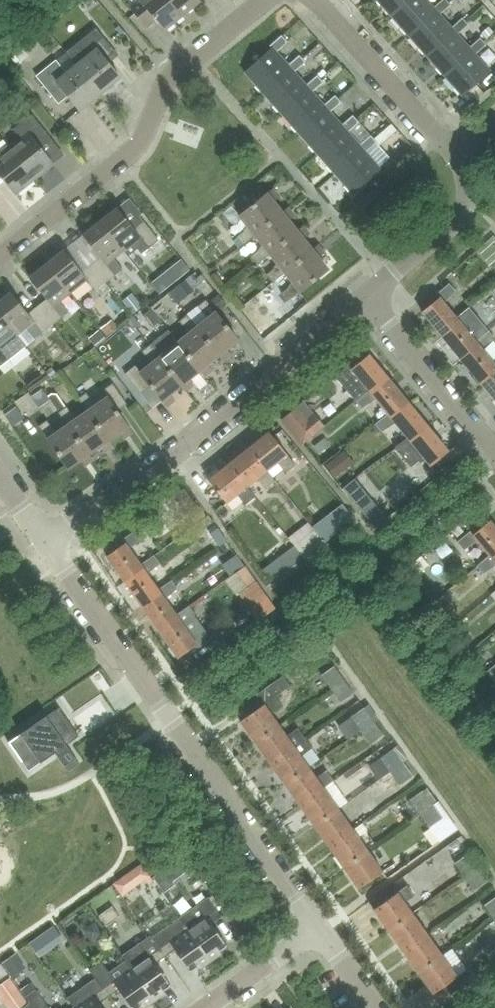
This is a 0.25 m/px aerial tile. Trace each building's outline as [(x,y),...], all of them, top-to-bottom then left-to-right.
[(125,2),(138,19),(146,28),(155,21),(164,31),(182,16),(169,0),(123,0),(125,2)] [(182,16),(200,2),(199,0),(169,0),(182,16)] [(389,17),(408,0),(375,0),(389,17)] [(434,9),(425,0),(408,0),(389,17),(407,36),(435,11),(434,9)] [(453,32),(451,29),(439,15),(449,6),(444,0),(434,9),(435,11),(407,36),(425,57),(453,32)] [(471,51),(469,49),(456,35),(467,26),(461,19),(451,29),(453,32),(425,57),(443,76),(471,51)] [(76,68),(98,95),(118,79),(103,60),(113,52),(95,30),(65,54),(76,68)] [(290,68),(288,66),(276,52),(286,43),(281,37),(270,47),(272,49),(244,74),(262,93),(290,68)] [(471,51),(443,76),(461,97),(489,72),(474,55),(485,46),(479,40),(469,49),(471,51)] [(309,89),(306,86),(293,72),(303,63),(298,57),(288,66),(290,68),(262,93),(280,114),(309,89)] [(98,95),(76,68),(66,76),(55,62),(35,78),(53,100),(63,93),(78,112),(98,95)] [(326,109),(324,106),(311,92),(321,83),(316,77),(306,86),(309,89),(280,114),(298,134),(326,109)] [(344,129),(341,126),(329,112),(339,103),(334,97),(324,106),(326,109),(298,134),(316,154),(344,129)] [(8,149),(32,181),(52,166),(38,149),(49,140),(31,117),(12,131),(20,141),(8,149)] [(362,149),(359,146),(347,132),(357,123),(352,117),(341,126),(344,129),(316,154),(334,174),(362,149)] [(362,149),(334,174),(352,195),(380,170),(365,153),(375,143),(370,137),(359,146),(362,149)] [(8,149),(0,156),(0,178),(13,195),(32,181),(8,149)] [(254,236),(280,214),(273,203),(278,198),(272,190),(239,217),(246,227),(243,229),(242,232),(235,238),(241,246),(254,236)] [(159,241),(138,216),(129,223),(116,208),(99,222),(122,252),(127,257),(136,250),(140,255),(159,241)] [(296,233),(296,232),(287,221),(292,217),(286,209),(280,214),(254,236),(261,246),(258,249),(256,253),(250,257),(256,265),(268,255),(296,233)] [(113,259),(122,252),(99,222),(81,236),(99,257),(89,265),(104,284),(122,270),(113,259)] [(311,252),(311,251),(302,241),(308,236),(301,228),(296,232),(296,233),(268,255),(276,265),(273,267),(271,272),(265,276),(272,285),(284,275),(311,252)] [(311,252),(284,275),(291,284),(287,287),(286,290),(280,295),(286,303),(326,271),(317,260),(323,255),(316,247),(311,251),(311,252)] [(104,284),(89,265),(80,272),(63,250),(46,264),(69,294),(86,280),(95,291),(104,284)] [(60,301),(69,294),(46,264),(28,278),(45,300),(36,307),(51,326),(68,312),(60,301)] [(458,323),(454,319),(442,305),(454,293),(447,285),(434,296),(437,299),(420,313),(440,337),(458,323)] [(251,315),(267,302),(255,288),(239,301),(251,315)] [(36,307),(27,314),(10,293),(0,301),(0,315),(17,336),(33,322),(42,333),(51,326),(36,307)] [(237,341),(209,306),(205,301),(197,307),(202,314),(203,317),(205,320),(196,328),(195,328),(217,356),(222,362),(230,355),(226,349),(237,341)] [(477,346),(474,343),(462,328),(474,316),(467,308),(454,319),(458,323),(440,337),(460,361),(477,346)] [(17,336),(0,315),(0,367),(25,346),(17,336)] [(195,328),(196,328),(187,316),(179,322),(184,329),(184,332),(187,335),(177,343),(199,371),(204,377),(212,370),(207,365),(217,356),(195,328)] [(177,343),(168,331),(160,337),(165,343),(168,350),(158,358),(180,387),(185,392),(193,385),(188,380),(199,371),(177,343)] [(494,366),(482,352),(494,340),(487,332),(474,343),(477,346),(460,361),(480,385),(494,372),(494,367),(494,366)] [(180,387),(158,358),(149,345),(141,352),(146,358),(147,362),(150,365),(139,372),(134,366),(124,374),(140,393),(149,386),(165,407),(173,401),(169,395),(180,387)] [(371,395),(388,380),(369,356),(352,370),(349,366),(336,377),(355,401),(368,391),(371,395)] [(41,372),(52,388),(67,378),(55,362),(41,372)] [(480,385),(494,402),(494,372),(480,385)] [(390,419),(408,404),(388,380),(371,395),(368,391),(355,401),(362,409),(375,400),(387,415),(390,419)] [(87,411),(108,441),(119,433),(122,439),(130,433),(116,411),(126,404),(113,384),(102,391),(106,398),(96,405),(94,402),(90,400),(86,394),(78,399),(86,412),(87,411)] [(410,443),(427,428),(408,404),(390,419),(387,415),(374,425),(381,433),(395,424),(406,438),(410,443)] [(319,422),(316,418),(313,414),(308,417),(299,406),(281,420),(301,444),(328,423),(324,418),(319,422)] [(87,411),(86,412),(76,419),(74,415),(70,413),(66,407),(58,413),(66,425),(67,425),(87,455),(88,455),(99,447),(103,452),(111,446),(108,441),(87,411)] [(67,425),(66,425),(56,433),(53,429),(50,427),(46,421),(38,426),(67,469),(80,461),(83,466),(92,460),(88,455),(87,455),(67,425)] [(406,438),(394,449),(400,457),(410,469),(423,458),(430,467),(447,453),(427,428),(410,443),(406,438)] [(287,455),(286,456),(268,432),(247,449),(274,482),(275,482),(266,471),(277,463),(285,472),(294,465),(287,455)] [(265,489),(274,482),(247,449),(227,465),(254,498),(255,498),(247,487),(257,479),(265,489)] [(245,505),(254,498),(227,465),(207,481),(225,504),(237,495),(245,505)] [(343,484),(360,507),(372,497),(355,475),(343,484)] [(323,543),(337,532),(327,520),(314,531),(323,543)] [(494,558),(494,528),(489,520),(473,535),(470,531),(457,543),(465,552),(477,541),(489,556),(493,560),(494,558)] [(143,570),(140,566),(129,550),(141,539),(135,531),(121,541),(124,545),(106,557),(124,583),(143,570)] [(303,559),(323,543),(314,531),(294,547),(303,559)] [(271,584),(303,559),(294,547),(262,572),(271,584)] [(161,595),(158,591),(147,575),(159,565),(153,556),(140,566),(143,570),(124,583),(142,608),(161,595)] [(493,560),(489,556),(477,567),(484,575),(494,565),(494,558),(493,560)] [(178,620),(176,616),(165,600),(177,590),(171,581),(158,591),(161,595),(142,608),(160,633),(178,620)] [(238,594),(258,621),(275,609),(256,581),(238,594)] [(194,616),(195,615),(189,606),(176,616),(178,620),(160,633),(178,659),(188,652),(190,655),(211,640),(194,616)] [(329,690),(342,680),(332,667),(319,676),(329,690)] [(277,726),(270,716),(281,707),(275,697),(289,686),(282,676),(255,695),(262,706),(239,722),(254,743),(277,726)] [(339,704),(352,695),(342,680),(329,690),(339,704)] [(359,732),(378,718),(368,705),(362,709),(349,718),(359,732)] [(78,736),(62,714),(58,708),(8,742),(28,771),(78,736)] [(372,723),(378,719),(378,718),(359,732),(369,746),(382,736),(372,723)] [(297,729),(286,738),(277,726),(254,743),(270,764),(304,739),(297,729)] [(307,768),(300,758),(311,749),(304,739),(270,764),(284,785),(307,768)] [(389,774),(402,765),(392,751),(379,760),(389,774)] [(386,790),(396,783),(399,788),(412,779),(402,765),(389,774),(379,781),(386,790)] [(300,806),(331,783),(324,773),(315,779),(307,768),(284,785),(300,806)] [(314,827),(337,810),(329,799),(338,793),(331,783),(300,806),(314,827)] [(419,815),(432,806),(422,793),(409,802),(419,815)] [(432,806),(419,815),(429,829),(441,820),(432,806)] [(329,847),(352,831),(337,810),(314,827),(329,847)] [(344,868),(367,852),(352,831),(329,847),(344,868)] [(367,852),(344,868),(359,890),(382,874),(367,852)] [(464,878),(476,869),(467,855),(454,864),(464,878)] [(476,869),(464,878),(474,892),(486,883),(476,869)] [(412,915),(404,904),(414,897),(406,886),(397,894),(374,910),(389,931),(412,915)] [(221,917),(215,909),(207,898),(179,918),(210,961),(221,954),(219,951),(226,946),(211,924),(221,917)] [(494,919),(494,898),(484,906),(493,920),(494,919)] [(403,952),(426,936),(412,915),(389,931),(403,952)] [(179,918),(151,937),(159,948),(159,949),(164,957),(174,950),(190,972),(197,966),(199,969),(210,961),(179,918)] [(159,949),(159,948),(150,935),(132,948),(140,960),(130,968),(154,1001),(164,994),(163,991),(170,986),(155,964),(164,957),(159,949)] [(418,973),(441,957),(426,936),(403,952),(418,973)] [(447,957),(456,973),(465,968),(456,952),(447,957)] [(441,957),(418,973),(433,994),(443,987),(449,996),(472,980),(466,971),(456,978),(450,969),(441,957)] [(130,968),(119,975),(114,968),(108,972),(100,962),(89,970),(108,997),(118,990),(131,1007),(139,1007),(141,1006),(143,1007),(144,1007),(154,1001),(130,968)] [(108,997),(89,970),(95,978),(67,998),(74,1007),(101,1007),(98,1004),(108,997)] [(35,990),(24,997),(32,1007),(48,1007),(35,990)]
